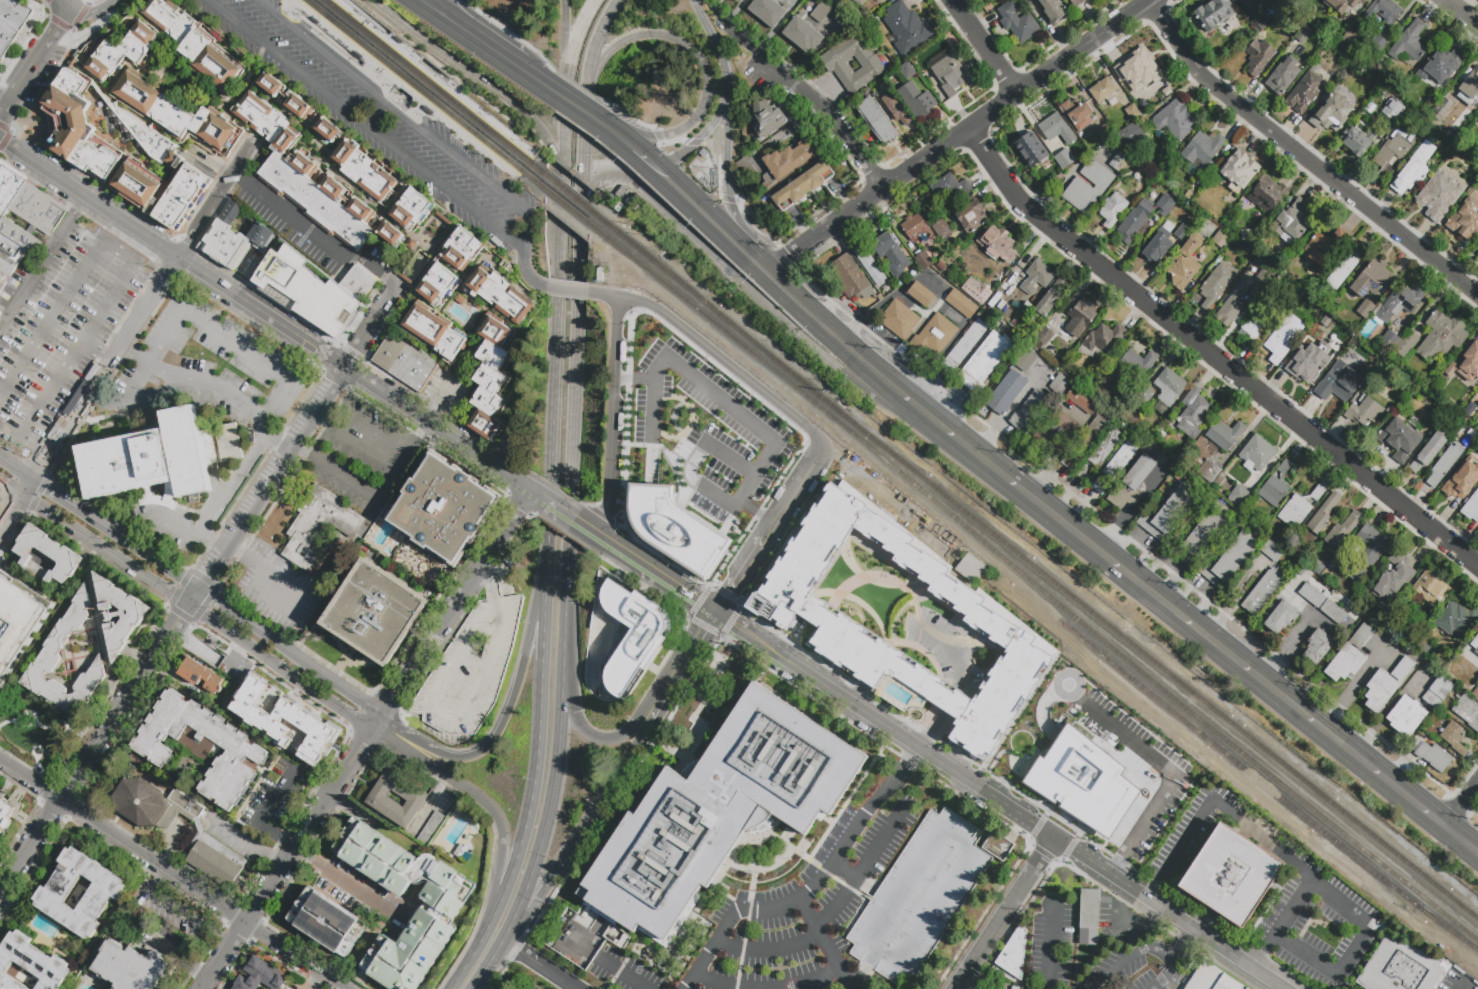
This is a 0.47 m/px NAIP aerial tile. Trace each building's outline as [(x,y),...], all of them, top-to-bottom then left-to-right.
[(3,61),(0,59),(0,0),(18,0),(36,14),(19,37),(3,61)] [(141,13),(152,0),(177,0),(175,2),(178,4),(181,1),(203,18),(181,45),(141,13)] [(747,10),(755,0),(773,0),(781,7),(783,5),(790,10),(774,31),(747,10)] [(811,16),(823,0),(825,0),(834,7),(821,24),(811,16)] [(862,10),(849,0),(886,0),(882,6),(879,4),(876,7),(869,1),(862,10)] [(885,10),(900,0),(902,0),(910,12),(913,10),(922,23),(925,21),(935,35),(903,57),(894,45),(899,41),(891,30),(883,19),(888,15),(885,10)] [(997,10),(1012,0),(1014,0),(1020,10),(1016,13),(1020,19),(1029,12),(1042,30),(1021,45),(1009,29),(1005,32),(1000,25),(1001,24),(999,21),(1003,18),(997,10)] [(1044,10),(1037,0),(1060,0),(1063,5),(1058,9),(1063,17),(1056,22),(1058,24),(1053,27),(1043,12),(1044,10)] [(1075,8),(1070,0),(1087,0),(1075,8)] [(1208,1),(1210,0),(1229,0),(1232,5),(1230,6),(1235,14),(1230,17),(1230,18),(1219,25),(1219,24),(1218,25),(1217,24),(1215,25),(1217,27),(1206,33),(1193,12),(1206,4),(1206,5),(1210,3),(1208,1)] [(1249,12),(1241,0),(1269,0),(1271,3),(1263,8),(1261,4),(1249,12)] [(1322,2),(1324,0),(1369,0),(1364,7),(1358,3),(1353,10),(1349,7),(1341,16),(1335,11),(1334,12),(1324,5),(1325,4),(1322,2)] [(1364,14),(1376,0),(1391,0),(1404,10),(1392,25),(1391,24),(1388,27),(1382,23),(1385,19),(1380,16),(1377,19),(1373,16),(1371,19),(1364,14)] [(807,53),(782,33),(797,14),(798,15),(801,12),(807,17),(804,20),(826,37),(818,47),(817,46),(814,50),(811,48),(807,53)] [(1249,23),(1260,15),(1268,26),(1264,29),(1268,33),(1261,38),(1258,34),(1257,35),(1249,23)] [(203,18),(249,55),(247,57),(253,61),(250,64),(260,72),(257,75),(247,67),(248,66),(242,62),(245,59),(202,24),(201,26),(200,28),(216,41),(214,42),(246,68),(233,84),(237,87),(226,101),(220,97),(222,93),(211,84),(213,81),(205,75),(203,78),(190,68),(194,63),(177,50),(181,45),(203,18)] [(1406,53),(1402,58),(1400,57),(1395,62),(1386,55),(1407,29),(1416,18),(1426,26),(1418,36),(1421,39),(1418,42),(1430,51),(1420,64),(1406,53)] [(119,48),(140,21),(158,34),(151,43),(154,46),(140,65),(131,58),(119,48)] [(1283,32),(1291,21),(1300,28),(1292,39),(1283,32)] [(1295,38),(1304,27),(1312,33),(1302,44),(1295,38)] [(1338,40),(1333,36),(1338,30),(1343,33),(1338,40)] [(830,76),(818,58),(856,31),(873,56),(875,54),(886,70),(884,72),(886,74),(868,86),(867,85),(851,96),(835,73),(830,76)] [(1388,43),(1379,55),(1370,48),(1379,36),(1388,43)] [(85,67),(107,39),(119,48),(131,58),(115,78),(112,76),(111,77),(109,76),(104,82),(85,67)] [(1255,79),(1246,72),(1249,68),(1247,66),(1250,61),(1248,60),(1250,56),(1245,52),(1254,40),(1260,44),(1263,40),(1276,50),(1255,79)] [(1119,53),(1132,44),(1143,61),(1120,77),(1111,63),(1116,60),(1116,58),(1121,55),(1119,53)] [(1435,80),(1432,83),(1430,85),(1427,82),(1426,84),(1415,74),(1437,47),(1448,56),(1455,48),(1467,58),(1442,87),(1438,83),(1435,80)] [(943,86),(927,63),(949,48),(972,80),(961,88),(959,86),(954,89),(959,95),(950,101),(941,87),(943,86)] [(1305,55),(1300,62),(1291,56),(1297,49),(1305,55)] [(1302,71),(1281,98),(1272,91),(1270,93),(1263,87),(1282,63),(1283,63),(1288,56),(1298,64),(1296,66),(1302,71)] [(917,73),(907,80),(899,68),(908,62),(917,73)] [(1300,117),(1283,103),(1314,63),(1321,68),(1316,75),(1326,83),(1300,117)] [(1477,66),(1477,67),(1477,99),(1472,108),(1457,97),(1461,92),(1458,90),(1476,67),(1477,66)] [(52,152),(47,113),(39,108),(66,67),(89,83),(80,96),(89,102),(90,102),(90,104),(90,105),(89,106),(87,110),(90,130),(68,163),(52,152)] [(110,94),(128,67),(130,68),(131,68),(165,90),(163,94),(197,116),(203,106),(208,110),(210,107),(223,115),(223,116),(229,120),(228,122),(238,129),(235,132),(241,136),(226,158),(190,135),(184,143),(183,144),(112,97),(110,94)] [(1143,101),(1132,85),(1154,69),(1158,75),(1160,74),(1163,79),(1166,78),(1175,90),(1155,104),(1150,96),(1143,101)] [(387,213),(396,202),(394,200),(396,198),(392,194),(386,202),(384,201),(382,203),(341,171),(342,169),(329,159),(339,146),(334,142),(333,143),(315,129),(314,130),(311,128),(313,124),(304,117),(302,119),(255,82),(264,70),(287,88),(284,91),(288,94),(290,91),(321,115),(345,133),(344,134),(408,184),(404,189),(407,191),(411,186),(428,200),(429,199),(436,204),(413,233),(387,213)] [(1108,77),(1118,90),(1111,96),(1112,98),(1108,102),(1106,99),(1099,104),(1089,90),(1108,77)] [(938,105),(933,108),(935,111),(925,118),(923,115),(916,119),(897,91),(912,80),(922,94),(928,90),(938,105)] [(1134,89),(1129,92),(1126,87),(1130,84),(1134,89)] [(97,86),(107,100),(176,145),(172,151),(184,159),(175,173),(152,158),(143,147),(137,148),(136,140),(128,141),(126,132),(121,133),(120,125),(116,126),(115,117),(109,118),(107,109),(111,108),(95,88),(97,86)] [(302,135),(288,153),(286,151),(282,157),(267,145),(269,143),(267,142),(268,140),(264,137),(263,138),(250,128),(253,124),(250,121),(248,124),(231,111),(235,105),(237,107),(250,91),(291,123),(289,125),(302,135)] [(911,122),(905,127),(902,122),(898,124),(881,99),(886,95),(885,94),(889,91),(911,122)] [(1307,123),(1316,110),(1318,112),(1322,107),(1324,108),(1327,103),(1326,102),(1334,91),(1347,100),(1346,101),(1355,108),(1337,133),(1329,128),(1328,130),(1323,126),(1319,131),(1307,123)] [(855,107),(870,96),(900,137),(892,143),(891,142),(886,146),(884,143),(882,145),(855,107)] [(1109,101),(1116,97),(1120,103),(1113,108),(1109,101)] [(1189,111),(1190,110),(1199,122),(1193,127),(1194,128),(1178,142),(1174,137),(1172,135),(1166,140),(1156,128),(1156,127),(1150,120),(1178,98),(1189,111)] [(1393,98),(1407,109),(1398,120),(1385,109),(1393,98)] [(1445,98),(1455,106),(1444,120),(1434,112),(1445,98)] [(766,99),(772,107),(775,105),(778,109),(780,108),(789,121),(761,140),(752,127),(759,123),(753,114),(754,102),(762,102),(766,99)] [(1093,122),(1079,132),(1073,124),(1074,124),(1061,105),(1069,99),(1071,103),(1076,99),(1081,105),(1086,102),(1094,112),(1089,116),(1093,122)] [(1124,110),(1134,103),(1142,115),(1132,122),(1124,110)] [(1057,111),(1068,127),(1069,126),(1077,138),(1067,146),(1060,136),(1050,143),(1037,126),(1057,111)] [(1411,113),(1424,123),(1414,135),(1402,125),(1411,113)] [(1135,121),(1145,137),(1124,151),(1114,136),(1135,121)] [(1378,137),(1359,160),(1350,152),(1348,153),(1344,150),(1346,147),(1341,143),(1343,140),(1340,137),(1350,124),(1354,127),(1359,121),(1378,137)] [(1096,130),(1107,122),(1115,134),(1104,142),(1096,130)] [(1381,168),(1372,161),(1389,140),(1390,141),(1392,138),(1391,137),(1397,129),(1402,133),(1403,132),(1407,135),(1405,139),(1412,145),(1401,160),(1395,155),(1388,163),(1395,169),(1390,175),(1393,177),(1390,180),(1388,179),(1384,183),(1375,176),(1381,168)] [(1193,177),(1186,172),(1192,165),(1180,155),(1200,130),(1209,137),(1212,133),(1216,135),(1218,133),(1227,141),(1211,162),(1212,163),(1204,174),(1198,170),(1193,177)] [(1050,157),(1031,170),(1014,144),(1033,131),(1050,157)] [(822,155),(767,192),(762,184),(766,181),(763,178),(762,176),(770,171),(762,159),(769,154),(770,156),(777,150),(780,154),(790,147),(793,151),(800,146),(798,144),(809,136),(822,155)] [(85,139),(101,150),(103,146),(122,159),(104,185),(83,172),(84,170),(72,163),(72,164),(69,162),(85,139)] [(1426,140),(1437,149),(1427,162),(1427,163),(1425,165),(1432,170),(1419,186),(1417,185),(1415,187),(1411,193),(1409,191),(1403,199),(1388,187),(1426,140)] [(1077,161),(1063,170),(1054,156),(1067,147),(1077,161)] [(375,231),(359,251),(357,250),(356,252),(335,235),(333,237),(304,213),(305,211),(284,195),(283,197),(259,178),(260,176),(257,174),(274,152),(286,161),(291,154),(294,157),(298,152),(299,153),(303,148),(310,154),(306,159),(312,163),(314,161),(334,177),(332,179),(341,186),(343,184),(353,192),(348,199),(351,201),(355,196),(376,213),(375,215),(378,218),(370,228),(375,231)] [(703,149),(709,153),(705,158),(699,154),(703,149)] [(1250,155),(1254,159),(1253,161),(1260,167),(1238,196),(1235,193),(1227,187),(1231,183),(1217,172),(1227,159),(1228,160),(1231,156),(1232,156),(1237,149),(1241,152),(1242,151),(1249,156),(1250,155)] [(1131,161),(1120,174),(1109,165),(1120,152),(1131,161)] [(131,155),(144,164),(143,167),(165,181),(148,208),(141,203),(139,207),(120,195),(122,191),(112,185),(131,155)] [(750,185),(736,163),(745,157),(760,178),(750,185)] [(825,159),(832,169),(831,169),(835,175),(823,184),(812,192),(811,190),(804,195),(805,196),(794,204),(793,204),(782,212),(771,197),(825,159)] [(0,163),(0,220),(7,209),(26,181),(28,178),(1,161),(0,163)] [(1086,215),(1061,196),(1077,176),(1093,189),(1096,186),(1080,173),(1087,163),(1097,161),(1116,176),(1086,215)] [(187,163),(212,180),(178,233),(153,217),(187,163)] [(1054,177),(1051,179),(1042,185),(1036,174),(1046,168),(1047,167),(1054,177)] [(1439,170),(1441,171),(1441,170),(1447,175),(1446,176),(1449,178),(1449,177),(1455,181),(1454,182),(1457,184),(1458,183),(1463,188),(1462,189),(1464,190),(1437,224),(1424,214),(1428,210),(1424,207),(1420,207),(1416,204),(1415,199),(1439,170)] [(938,199),(930,187),(951,172),(959,184),(965,179),(966,182),(973,192),(960,200),(959,198),(956,195),(951,199),(946,193),(938,199)] [(1281,183),(1291,191),(1287,197),(1286,195),(1269,216),(1247,198),(1265,176),(1278,186),(1281,183)] [(7,209),(26,181),(69,209),(51,237),(7,209)] [(627,192),(620,200),(613,195),(620,186),(627,192)] [(1119,188),(1130,196),(1126,201),(1130,203),(1110,231),(1103,226),(1107,220),(1104,219),(1104,220),(1098,215),(1105,205),(1102,204),(1107,198),(1110,199),(1115,192),(1116,192),(1119,188)] [(1142,199),(1139,197),(1145,188),(1148,191),(1142,199)] [(1180,199),(1167,216),(1166,215),(1164,217),(1158,212),(1160,208),(1156,205),(1168,189),(1180,199)] [(1201,201),(1196,197),(1201,190),(1206,195),(1201,201)] [(1190,203),(1185,199),(1190,193),(1194,197),(1190,203)] [(1469,195),(1477,202),(1477,233),(1475,237),(1475,236),(1463,250),(1450,239),(1453,235),(1443,227),(1449,219),(1450,220),(1453,216),(1452,215),(1457,209),(1458,210),(1469,195)] [(1294,247),(1270,230),(1284,210),(1286,211),(1291,204),(1291,205),(1298,196),(1306,201),(1299,210),(1313,220),(1294,247)] [(1122,235),(1116,231),(1136,206),(1137,207),(1144,197),(1148,201),(1149,200),(1155,204),(1151,210),(1153,211),(1153,216),(1148,223),(1150,225),(1149,226),(1140,239),(1137,236),(1136,235),(1133,238),(1135,239),(1129,247),(1119,240),(1122,235)] [(230,199),(243,208),(230,227),(247,238),(257,222),(274,233),(263,251),(251,243),(233,271),(225,266),(196,248),(203,237),(205,238),(230,199)] [(970,236),(955,214),(977,199),(983,208),(982,209),(990,222),(970,236)] [(934,236),(923,244),(919,239),(912,243),(901,228),(900,226),(907,221),(906,219),(910,216),(912,218),(918,213),(934,236)] [(28,251),(33,254),(41,242),(3,217),(0,222),(0,293),(28,251)] [(931,226),(943,218),(954,233),(943,241),(931,226)] [(377,233),(386,221),(405,235),(401,241),(403,242),(397,249),(377,233)] [(1170,233),(1162,227),(1167,221),(1175,226),(1170,233)] [(1018,251),(1008,264),(998,257),(995,261),(985,253),(987,251),(976,242),(990,223),(999,230),(1001,227),(1010,234),(1008,237),(1017,244),(1016,245),(1019,247),(1016,250),(1018,251)] [(1191,229),(1181,241),(1173,235),(1183,223),(1191,229)] [(461,281),(441,307),(438,305),(435,308),(425,300),(426,298),(414,289),(423,278),(421,277),(461,226),(485,245),(462,273),(442,256),(438,262),(461,281)] [(1324,270),(1316,264),(1314,267),(1307,262),(1311,257),(1303,250),(1318,232),(1323,236),(1322,236),(1324,238),(1327,235),(1328,236),(1331,233),(1333,235),(1339,226),(1351,235),(1324,270)] [(1223,249),(1211,240),(1220,228),(1232,237),(1223,249)] [(1159,229),(1168,236),(1166,239),(1174,244),(1156,267),(1139,254),(1159,229)] [(1240,230),(1251,229),(1251,241),(1241,241),(1241,239),(1240,230)] [(905,273),(895,280),(886,268),(892,264),(890,262),(889,263),(888,262),(889,261),(885,256),(878,261),(867,246),(888,231),(911,265),(903,270),(905,273)] [(1181,294),(1172,287),(1171,277),(1163,272),(1191,236),(1195,239),(1198,234),(1206,241),(1200,249),(1198,247),(1197,249),(1190,258),(1202,267),(1201,268),(1181,294)] [(406,245),(411,237),(418,243),(412,250),(406,245)] [(1339,264),(1357,242),(1361,246),(1360,248),(1363,251),(1356,259),(1359,261),(1357,264),(1336,290),(1326,281),(1339,264)] [(870,256),(889,283),(888,284),(891,288),(884,293),(881,289),(880,290),(852,252),(863,244),(871,255),(870,256)] [(934,264),(930,266),(922,271),(914,258),(925,251),(934,264)] [(877,297),(875,299),(873,297),(866,302),(863,298),(857,302),(855,300),(851,303),(843,290),(845,289),(830,268),(849,255),(877,297)] [(279,282),(288,288),(296,275),(287,269),(296,256),(307,263),(337,287),(330,297),(323,293),(315,305),(347,327),(338,340),(270,294),(279,282)] [(1057,275),(1045,290),(1037,283),(1034,287),(1037,289),(1030,297),(1019,288),(1025,281),(1025,282),(1029,277),(1025,273),(1036,259),(1037,260),(1039,258),(1043,261),(1041,263),(1057,275)] [(462,291),(464,288),(462,287),(474,272),(475,273),(485,260),(492,265),(490,268),(536,303),(519,326),(478,295),(475,299),(471,296),(468,296),(462,291)] [(1375,260),(1380,264),(1382,261),(1387,265),(1385,268),(1392,274),(1375,295),(1372,293),(1370,296),(1367,293),(1362,299),(1350,289),(1363,272),(1364,273),(1375,260)] [(1238,276),(1223,297),(1221,295),(1207,313),(1200,307),(1206,300),(1201,296),(1203,294),(1199,291),(1221,263),(1238,276)] [(361,302),(339,285),(355,265),(376,282),(361,302)] [(1274,276),(1265,287),(1255,279),(1264,267),(1274,276)] [(603,282),(596,282),(597,268),(604,269),(603,282)] [(1007,279),(1001,275),(1007,268),(1012,272),(1007,279)] [(997,275),(1004,281),(994,293),(988,288),(997,275)] [(971,276),(979,283),(980,282),(993,293),(982,306),(961,288),(971,276)] [(1028,318),(1059,277),(1067,283),(1060,292),(1063,294),(1044,320),(1041,318),(1037,324),(1028,318)] [(1235,286),(1241,278),(1247,282),(1241,290),(1235,286)] [(937,298),(927,310),(907,293),(917,281),(937,298)] [(1414,286),(1425,294),(1409,316),(1402,311),(1396,319),(1393,317),(1386,326),(1385,325),(1383,328),(1370,318),(1369,317),(1380,304),(1382,306),(1390,296),(1390,297),(1401,282),(1411,290),(1414,286)] [(954,288),(980,308),(973,317),(973,316),(969,321),(944,301),(954,288)] [(1011,300),(1007,297),(1012,290),(1016,293),(1011,300)] [(1229,326),(1215,315),(1234,292),(1242,298),(1239,301),(1245,306),(1243,308),(1238,315),(1239,316),(1236,320),(1235,319),(1229,326)] [(462,306),(455,300),(459,294),(467,300),(462,306)] [(1024,302),(1019,299),(1022,294),(1027,297),(1024,302)] [(1083,296),(1095,306),(1094,308),(1096,310),(1094,312),(1097,315),(1078,340),(1071,334),(1070,335),(1066,332),(1067,331),(1064,329),(1072,319),(1067,315),(1074,306),(1077,303),(1078,303),(1083,296)] [(922,319),(904,343),(877,321),(895,298),(922,319)] [(1366,298),(1376,306),(1366,319),(1356,311),(1366,298)] [(399,329),(418,300),(432,309),(430,312),(439,317),(440,315),(453,323),(450,328),(454,331),(456,328),(469,337),(467,340),(470,341),(464,351),(461,349),(459,352),(461,353),(452,366),(431,353),(432,350),(399,329)] [(1260,304),(1280,320),(1262,341),(1258,337),(1250,346),(1245,342),(1250,337),(1247,335),(1244,339),(1237,334),(1242,329),(1240,327),(1260,304)] [(1002,310),(1005,306),(1010,310),(1007,314),(1002,310)] [(1432,364),(1415,352),(1433,329),(1425,324),(1437,309),(1451,320),(1454,316),(1465,326),(1462,329),(1469,335),(1467,338),(1469,339),(1464,346),(1461,345),(1457,350),(1452,347),(1444,357),(1440,354),(1432,364)] [(506,423),(493,443),(464,424),(473,411),(476,413),(479,409),(468,401),(476,388),(479,390),(482,386),(470,378),(478,366),(481,368),(485,363),(476,357),(479,353),(476,351),(484,338),(479,334),(482,329),(478,327),(487,312),(517,331),(504,350),(513,356),(503,371),(512,378),(499,397),(508,403),(498,418),(506,423)] [(939,355),(928,347),(924,351),(919,347),(915,352),(907,346),(916,335),(918,336),(937,312),(960,330),(939,355)] [(1289,312),(1305,324),(1289,345),(1293,348),(1285,358),(1284,357),(1277,367),(1268,360),(1273,354),(1263,346),(1289,312)] [(950,376),(939,367),(978,318),(990,327),(950,376)] [(1127,331),(1107,357),(1106,355),(1102,360),(1099,358),(1099,359),(1096,358),(1096,359),(1093,357),(1092,358),(1090,356),(1089,357),(1087,355),(1086,356),(1084,354),(1083,355),(1080,354),(1080,355),(1077,352),(1082,345),(1081,344),(1091,332),(1092,332),(1093,330),(1095,332),(1102,323),(1112,331),(1118,323),(1127,331)] [(1035,339),(1045,327),(1054,335),(1045,347),(1044,347),(1043,346),(1039,351),(1033,346),(1037,341),(1035,339)] [(1005,333),(1017,343),(1005,359),(1004,358),(983,384),(987,387),(979,396),(956,377),(994,329),(1003,336),(1005,333)] [(1321,337),(1316,344),(1306,336),(1312,329),(1321,337)] [(1407,330),(1408,329),(1421,338),(1404,360),(1402,359),(1399,362),(1392,357),(1395,353),(1394,351),(1392,350),(1407,330)] [(1389,330),(1398,337),(1390,348),(1381,341),(1389,330)] [(418,352),(420,350),(439,366),(419,395),(369,362),(389,332),(418,352)] [(1475,340),(1477,342),(1477,380),(1475,378),(1470,383),(1455,372),(1451,377),(1444,372),(1452,362),(1459,367),(1466,359),(1463,356),(1475,340)] [(1302,344),(1312,352),(1295,374),(1290,370),(1289,372),(1283,368),(1302,344)] [(1341,352),(1335,359),(1325,351),(1331,345),(1341,352)] [(1038,357),(1027,371),(1025,373),(1014,364),(1027,349),(1038,357)] [(1121,385),(1110,376),(1116,369),(1113,366),(1115,363),(1117,365),(1130,349),(1143,359),(1150,351),(1159,358),(1138,384),(1128,376),(1121,385)] [(1317,356),(1327,364),(1309,388),(1303,383),(1305,382),(1300,378),(1317,356)] [(1325,401),(1313,392),(1339,359),(1365,380),(1346,404),(1332,392),(1325,401)] [(1418,367),(1413,373),(1406,367),(1411,362),(1418,367)] [(1153,385),(1167,367),(1190,385),(1171,411),(1169,409),(1163,417),(1153,409),(1160,400),(1158,399),(1163,392),(1153,385)] [(1012,369),(1028,382),(1008,406),(1010,407),(1003,416),(985,402),(1012,369)] [(1060,396),(1048,387),(1060,373),(1071,382),(1060,396)] [(1065,397),(1076,383),(1100,402),(1098,404),(1099,405),(1090,417),(1065,397)] [(1195,385),(1203,391),(1200,395),(1212,405),(1201,420),(1203,422),(1198,428),(1202,430),(1194,440),(1176,426),(1182,419),(1179,417),(1188,406),(1181,402),(1195,385)] [(1145,406),(1137,400),(1147,387),(1155,393),(1145,406)] [(1050,399),(1024,433),(1009,421),(1016,412),(1017,413),(1037,389),(1050,399)] [(1350,421),(1342,415),(1353,403),(1354,404),(1355,402),(1357,404),(1356,406),(1358,407),(1361,404),(1357,401),(1363,394),(1367,397),(1368,396),(1384,409),(1373,423),(1370,421),(1365,427),(1363,425),(1362,426),(1358,423),(1357,425),(1351,420),(1350,421)] [(1458,394),(1470,404),(1460,416),(1448,407),(1458,394)] [(1135,402),(1140,406),(1135,412),(1130,408),(1135,402)] [(75,446),(86,499),(142,487),(142,492),(142,496),(136,497),(137,505),(146,504),(157,505),(168,507),(173,510),(175,502),(169,500),(171,490),(171,481),(173,481),(176,497),(208,490),(191,405),(159,411),(162,428),(75,446)] [(1469,423),(1461,416),(1470,405),(1477,412),(1469,423)] [(1059,410),(1082,427),(1059,456),(1049,448),(1044,454),(1030,442),(1038,433),(1040,434),(1059,410)] [(1085,459),(1074,452),(1099,416),(1110,423),(1085,459)] [(1395,417),(1422,439),(1402,466),(1391,458),(1397,451),(1386,443),(1385,444),(1382,444),(1376,440),(1376,437),(1378,434),(1379,435),(1383,429),(1385,430),(1395,417)] [(1239,420),(1247,427),(1226,454),(1204,437),(1218,419),(1232,430),(1239,420)] [(214,427),(235,423),(243,458),(221,463),(214,427)] [(1113,427),(1124,435),(1098,469),(1087,461),(1113,427)] [(1427,468),(1425,466),(1417,476),(1408,469),(1439,429),(1447,436),(1445,439),(1447,441),(1427,468)] [(1256,433),(1278,451),(1260,474),(1259,474),(1259,475),(1257,473),(1257,472),(1253,469),(1250,473),(1242,466),(1245,463),(1237,456),(1256,433)] [(1466,447),(1461,443),(1466,436),(1472,440),(1466,447)] [(1114,482),(1102,473),(1128,439),(1140,448),(1114,482)] [(1436,489),(1427,482),(1433,474),(1431,473),(1433,472),(1431,470),(1451,445),(1454,447),(1457,443),(1465,450),(1443,478),(1444,479),(1436,489)] [(388,522),(406,493),(404,492),(413,479),(415,480),(423,468),(421,466),(432,450),(448,460),(446,463),(452,467),(454,464),(475,477),(473,480),(499,497),(481,524),(484,526),(471,546),(468,544),(464,550),(467,551),(456,569),(438,557),(440,555),(434,550),(432,552),(413,540),(415,537),(409,533),(408,535),(388,522)] [(1127,504),(1120,512),(1106,500),(1146,452),(1154,458),(1153,459),(1156,462),(1156,463),(1158,465),(1137,491),(1139,493),(1140,493),(1143,495),(1132,508),(1127,504)] [(1070,454),(1081,463),(1075,470),(1074,468),(1070,472),(1061,465),(1070,454)] [(1286,459),(1293,464),(1285,475),(1277,470),(1286,459)] [(1465,459),(1477,469),(1477,477),(1468,489),(1464,486),(1461,489),(1467,493),(1456,507),(1438,492),(1465,459)] [(1210,460),(1222,470),(1211,485),(1198,475),(1210,460)] [(1154,492),(1165,469),(1154,463),(1143,486),(1154,492)] [(1087,483),(1076,474),(1084,465),(1095,473),(1087,483)] [(1184,477),(1180,482),(1173,477),(1173,476),(1177,471),(1177,472),(1184,477)] [(1260,490),(1273,475),(1290,489),(1275,508),(1261,496),(1260,490)] [(1109,487),(1101,497),(1092,489),(1099,480),(1109,487)] [(830,481),(914,537),(911,543),(950,568),(946,574),(985,598),(982,604),(1036,638),(1032,643),(1053,658),(979,762),(947,742),(961,721),(925,698),(919,708),(912,707),(906,712),(811,648),(824,629),(799,613),(788,629),(756,607),(830,481)] [(338,497),(336,501),(364,518),(351,539),(332,527),(305,571),(280,555),(291,537),(285,534),(299,512),(297,510),(314,482),(338,497)] [(633,525),(642,535),(712,582),(739,541),(689,508),(682,500),(679,486),(630,483),(629,511),(633,525)] [(1182,483),(1197,495),(1161,542),(1136,522),(1143,513),(1152,521),(1182,483)] [(1251,494),(1240,509),(1228,499),(1229,497),(1228,496),(1238,484),(1251,494)] [(1310,496),(1319,485),(1326,491),(1317,502),(1310,496)] [(1464,506),(1477,489),(1477,524),(1470,518),(1474,514),(1464,506)] [(1319,537),(1306,526),(1333,492),(1342,499),(1329,515),(1333,518),(1319,537)] [(1313,507),(1295,531),(1277,517),(1296,493),(1313,507)] [(1218,505),(1232,516),(1228,521),(1229,522),(1193,569),(1167,550),(1174,541),(1181,547),(1211,508),(1213,510),(1214,510),(1218,505)] [(1335,551),(1322,540),(1337,523),(1341,526),(1354,509),(1363,516),(1335,551)] [(29,523),(48,535),(47,537),(63,548),(65,545),(70,548),(69,549),(71,550),(72,549),(74,550),(73,552),(75,553),(76,552),(84,557),(71,577),(69,576),(64,584),(54,578),(50,584),(45,581),(51,571),(54,572),(58,566),(58,565),(58,563),(57,562),(36,548),(34,548),(33,549),(32,550),(29,556),(31,557),(25,567),(19,564),(24,558),(12,550),(17,542),(16,542),(29,523)] [(1354,540),(1367,523),(1393,543),(1360,587),(1345,575),(1365,549),(1354,540)] [(1242,531),(1258,543),(1221,590),(1198,572),(1205,563),(1213,568),(1242,531)] [(1285,553),(1277,564),(1261,550),(1269,540),(1285,553)] [(970,551),(988,567),(973,584),(955,568),(970,551)] [(1410,581),(1407,579),(1389,602),(1384,598),(1380,603),(1373,598),(1375,596),(1371,593),(1379,582),(1377,580),(1380,577),(1381,578),(1387,570),(1390,572),(1392,569),(1394,570),(1397,566),(1394,564),(1401,555),(1402,556),(1403,555),(1412,561),(1408,565),(1417,572),(1410,581)] [(431,601),(387,668),(321,624),(365,557),(431,601)] [(54,600),(0,682),(0,567),(1,565),(54,600)] [(1255,618),(1240,606),(1269,570),(1270,570),(1272,567),(1275,569),(1278,566),(1290,576),(1255,618)] [(670,637),(629,698),(615,702),(609,702),(605,701),(600,700),(601,665),(611,649),(616,618),(611,614),(606,609),(603,603),(603,596),(604,592),(606,587),(597,582),(600,567),(664,610),(668,614),(671,620),(672,625),(671,633),(670,637)] [(1418,595),(1419,594),(1416,593),(1411,589),(1427,570),(1452,590),(1436,610),(1418,595)] [(94,571),(115,585),(114,587),(131,598),(132,596),(150,608),(140,625),(139,626),(138,627),(136,626),(127,641),(128,642),(113,665),(105,625),(116,623),(117,625),(119,625),(123,619),(122,617),(113,618),(113,619),(111,620),(110,621),(106,622),(105,613),(108,612),(109,613),(112,613),(112,614),(122,612),(121,609),(115,605),(113,606),(113,609),(101,611),(94,571)] [(494,702),(474,733),(471,734),(467,735),(464,735),(445,735),(440,734),(421,722),(421,712),(406,711),(402,708),(403,704),(432,667),(451,639),(459,628),(476,601),(486,599),(483,587),(491,575),(495,578),(497,584),(499,594),(500,596),(501,597),(504,597),(506,597),(518,595),(520,595),(521,597),(521,598),(512,642),(494,702)] [(73,602),(86,581),(91,604),(87,611),(88,611),(89,616),(80,629),(77,629),(75,629),(58,655),(59,655),(60,659),(52,673),(48,673),(47,672),(45,674),(46,681),(49,682),(49,681),(53,680),(66,689),(67,692),(66,693),(68,695),(75,694),(76,692),(75,691),(74,687),(82,674),(86,673),(87,674),(101,653),(106,676),(101,684),(99,683),(89,699),(90,701),(77,721),(57,708),(58,705),(42,694),(40,696),(20,683),(33,663),(35,664),(46,647),(44,646),(62,619),(63,620),(74,604),(73,602)] [(1298,593),(1307,582),(1322,594),(1326,590),(1330,594),(1318,609),(1298,593)] [(1339,627),(1319,611),(1328,599),(1348,615),(1339,627)] [(1278,635),(1264,624),(1283,600),(1301,613),(1290,627),(1288,625),(1285,629),(1283,628),(1278,635)] [(1471,605),(1477,611),(1477,619),(1462,640),(1454,634),(1451,637),(1433,623),(1450,602),(1450,603),(1452,600),(1457,605),(1458,603),(1467,610),(1471,605)] [(1336,682),(1324,672),(1364,622),(1374,631),(1358,650),(1368,658),(1354,676),(1350,673),(1344,680),(1340,677),(1336,682)] [(1336,641),(1316,666),(1303,656),(1308,649),(1306,648),(1310,643),(1307,641),(1318,627),(1336,641)] [(1469,644),(1477,633),(1477,656),(1473,652),(1475,649),(1469,644)] [(201,651),(198,649),(203,642),(204,643),(208,636),(225,646),(212,667),(197,657),(201,651)] [(1414,650),(1422,638),(1434,647),(1426,659),(1414,650)] [(1442,649),(1447,644),(1457,653),(1453,658),(1442,649)] [(235,683),(225,676),(229,668),(228,667),(237,654),(249,662),(235,683)] [(176,673),(188,655),(223,679),(220,684),(220,686),(221,688),(221,689),(220,691),(219,692),(218,692),(217,692),(217,693),(216,693),(215,693),(214,695),(202,687),(206,681),(205,681),(203,681),(202,679),(202,678),(198,683),(198,684),(196,685),(194,685),(176,673)] [(1377,715),(1364,705),(1368,699),(1364,696),(1370,689),(1366,686),(1380,668),(1390,675),(1404,655),(1415,663),(1377,715)] [(257,703),(240,692),(253,673),(257,676),(258,675),(260,677),(261,676),(271,682),(257,703)] [(1422,698),(1440,674),(1455,686),(1436,710),(1422,698)] [(754,682),(869,757),(830,816),(823,811),(807,834),(773,813),(740,791),(729,808),(688,782),(754,682)] [(293,697),(283,714),(273,707),(271,710),(265,706),(277,687),(293,697)] [(167,735),(163,742),(161,740),(159,743),(172,752),(170,754),(173,756),(167,764),(165,763),(161,768),(147,759),(149,757),(146,755),(144,757),(128,747),(134,737),(137,739),(140,734),(138,732),(143,725),(145,726),(147,723),(145,721),(150,713),(152,715),(156,710),(153,709),(159,701),(161,702),(163,699),(161,698),(166,690),(168,691),(170,689),(183,697),(182,699),(187,703),(188,701),(190,702),(191,700),(199,705),(198,708),(203,711),(204,709),(212,714),(211,716),(214,718),(215,716),(223,721),(222,723),(226,726),(228,724),(236,729),(234,732),(237,733),(239,731),(247,736),(246,739),(248,741),(247,742),(252,746),(253,744),(267,753),(265,756),(267,757),(262,765),(259,764),(259,765),(245,757),(241,762),(255,771),(254,772),(256,773),(250,783),(248,781),(245,786),(247,787),(242,795),(240,794),(238,796),(240,798),(235,807),(233,806),(228,812),(214,803),(216,801),(213,799),(211,801),(198,793),(199,791),(196,789),(202,781),(204,782),(207,778),(205,776),(210,768),(213,769),(214,767),(212,765),(217,757),(219,758),(221,755),(222,756),(226,751),(215,743),(203,761),(175,743),(177,740),(167,735)] [(1464,694),(1477,705),(1477,717),(1476,719),(1477,721),(1477,734),(1467,725),(1467,724),(1450,710),(1464,694)] [(1419,705),(1429,713),(1410,737),(1404,732),(1402,734),(1391,725),(1392,723),(1386,718),(1405,695),(1415,702),(1416,700),(1420,704),(1419,705)] [(225,717),(220,713),(229,699),(234,703),(225,717)] [(244,726),(251,714),(258,718),(250,729),(244,726)] [(270,742),(323,778),(342,751),(289,715),(270,742)] [(1109,839),(1141,790),(1121,774),(1126,768),(1067,721),(1058,736),(1043,757),(1039,755),(1021,782),(1054,804),(1057,800),(1060,802),(1058,806),(1109,839)] [(1469,751),(1463,758),(1451,748),(1452,747),(1439,736),(1452,721),(1465,732),(1462,735),(1464,737),(1459,743),(1469,751)] [(1422,739),(1424,736),(1453,758),(1441,774),(1429,765),(1430,764),(1422,758),(1420,760),(1413,755),(1424,741),(1422,739)] [(577,894),(585,899),(583,903),(615,926),(618,922),(635,933),(637,930),(666,950),(698,899),(703,902),(711,889),(708,887),(745,830),(750,829),(755,827),(762,824),(767,819),(773,813),(740,791),(729,808),(688,782),(667,767),(636,815),(630,812),(577,894)] [(405,830),(364,803),(386,768),(428,795),(405,830)] [(172,789),(175,789),(203,808),(197,817),(202,832),(245,860),(228,889),(184,861),(194,845),(191,843),(191,839),(194,834),(196,832),(192,820),(191,822),(178,813),(167,829),(158,828),(154,826),(153,827),(136,827),(114,812),(110,798),(122,779),(138,778),(158,791),(161,799),(165,798),(166,799),(172,789)] [(4,831),(0,829),(0,796),(3,798),(2,799),(5,802),(6,801),(15,806),(7,818),(11,820),(4,831)] [(931,810),(878,891),(846,939),(855,945),(850,954),(861,962),(857,968),(871,977),(875,970),(898,985),(904,976),(913,982),(994,858),(975,846),(984,832),(945,807),(939,816),(931,810)] [(416,842),(436,811),(447,818),(427,849),(416,842)] [(458,929),(418,988),(391,988),(363,970),(361,969),(361,967),(361,966),(370,954),(370,952),(370,951),(371,950),(372,949),(381,935),(382,935),(383,934),(384,935),(398,944),(426,902),(420,898),(430,881),(428,880),(427,880),(425,880),(423,882),(420,883),(418,883),(415,883),(408,894),(407,894),(406,895),(406,896),(406,897),(405,898),(403,897),(401,897),(334,852),(333,851),(333,849),(334,847),(353,818),(354,817),(356,818),(420,860),(421,858),(424,857),(426,856),(428,856),(431,856),(436,859),(434,861),(435,862),(437,861),(438,860),(441,861),(459,872),(459,874),(474,883),(476,884),(476,886),(475,888),(452,925),(458,929)] [(1207,907),(1178,888),(1221,823),(1285,865),(1242,931),(1214,913),(1213,914),(1212,913),(1211,915),(1206,911),(1207,910),(1206,909),(1207,907)] [(456,857),(452,854),(459,844),(464,847),(464,849),(463,853),(462,855),(460,856),(459,857),(456,857)] [(84,939),(32,905),(35,901),(31,899),(40,885),(44,888),(61,863),(57,861),(66,847),(69,849),(71,846),(123,880),(120,884),(123,885),(114,899),(111,896),(94,922),(98,924),(89,937),(86,935),(84,939)] [(296,927),(295,926),(295,925),(288,920),(287,919),(287,918),(288,917),(295,907),(295,906),(296,906),(297,906),(297,904),(297,903),(298,902),(299,901),(300,901),(300,900),(300,899),(300,898),(308,887),(310,886),(311,887),(317,891),(318,890),(360,918),(360,919),(366,924),(367,925),(367,926),(367,927),(360,937),(359,938),(358,938),(357,938),(357,939),(358,940),(357,941),(357,942),(356,943),(355,943),(354,943),(355,944),(355,945),(355,946),(354,947),(347,957),(346,958),(344,958),(343,957),(337,953),(337,954),(296,927)] [(1082,890),(1100,891),(1098,929),(1080,928),(1082,890)] [(1021,979),(1020,980),(995,963),(1020,925),(1026,930),(1021,979)] [(70,969),(57,988),(37,988),(42,980),(19,964),(17,963),(15,963),(14,963),(10,968),(8,971),(8,973),(8,975),(10,976),(30,988),(0,988),(0,949),(12,931),(15,934),(17,930),(31,939),(28,943),(53,959),(55,955),(69,964),(67,967),(70,969)] [(1452,965),(1436,988),(1366,988),(1356,982),(1384,938),(1452,965)] [(159,984),(156,988),(154,988),(115,988),(116,988),(114,987),(116,984),(111,981),(110,982),(105,978),(105,977),(101,974),(100,975),(92,970),(103,952),(102,951),(109,941),(111,942),(112,940),(125,948),(124,950),(127,952),(130,948),(143,956),(144,955),(149,958),(153,952),(154,953),(155,951),(161,955),(160,957),(175,967),(171,973),(172,974),(168,981),(162,977),(158,983),(159,984)] [(288,980),(282,988),(271,988),(262,983),(258,988),(233,988),(235,985),(234,984),(240,975),(248,980),(251,977),(243,971),(246,967),(245,967),(247,964),(248,965),(250,961),(251,962),(255,955),(270,965),(269,966),(273,968),(274,967),(280,971),(278,974),(288,980)] [(1205,962),(1246,988),(1187,988),(1205,962)]
